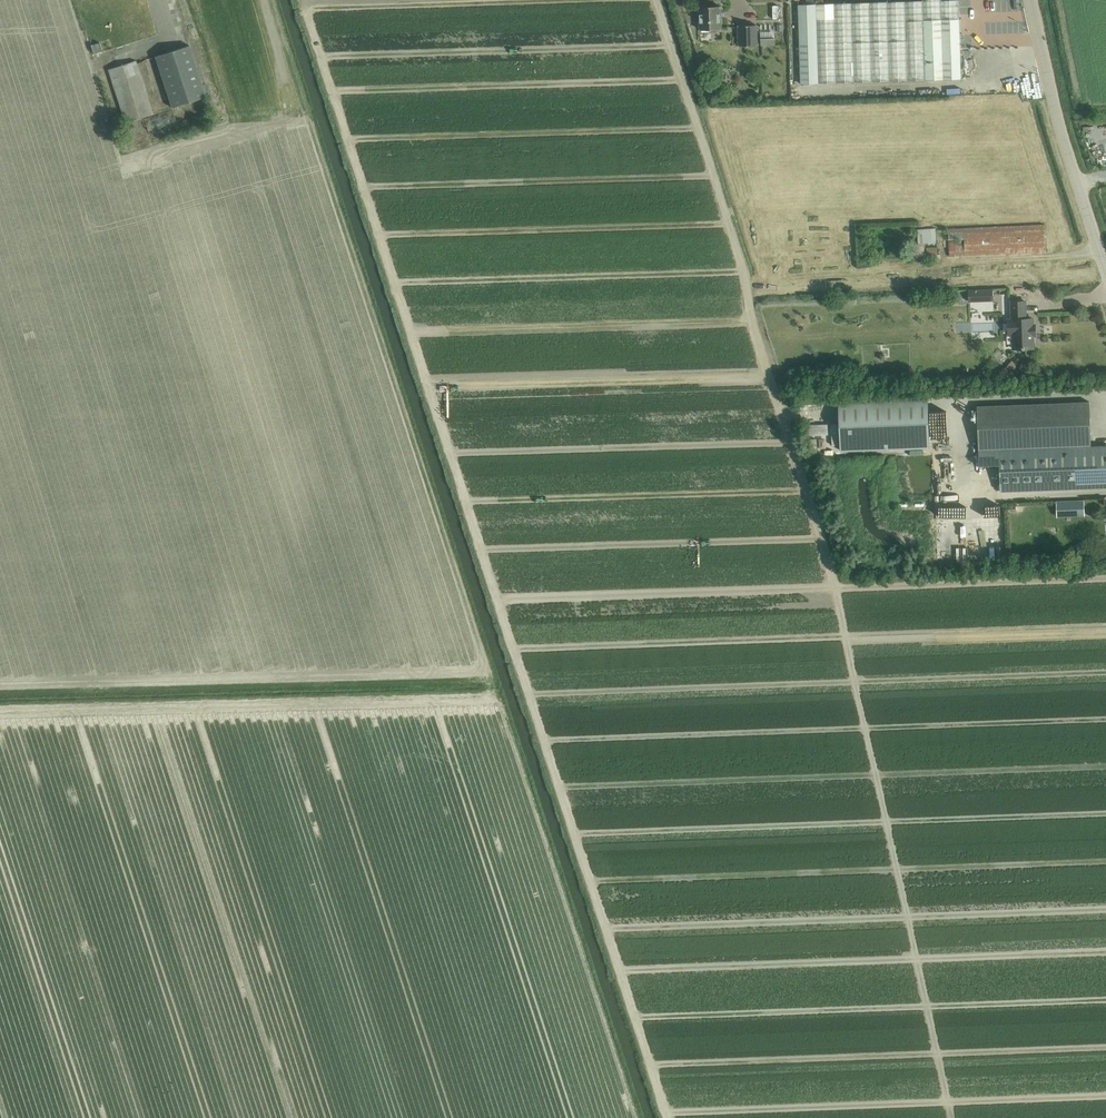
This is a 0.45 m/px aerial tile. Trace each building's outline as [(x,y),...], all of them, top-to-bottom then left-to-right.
[(776,12),(782,11),(780,0),(774,0),(776,12)] [(798,4),(801,83),(819,82),(962,78),(960,0),(924,0),(817,3),(810,3),(807,4),(798,4)] [(700,29),(722,29),(721,6),(699,7),(700,29)] [(757,25),(739,26),(739,45),(757,44),(757,25)] [(775,45),(775,31),(761,32),(761,45),(775,45)] [(99,41),(91,44),(94,52),(102,50),(99,41)] [(205,96),(189,45),(155,56),(172,107),(205,96)] [(152,114),(136,62),(135,60),(108,69),(125,122),(152,114)] [(949,256),(1045,252),(1044,225),(948,229),(948,239),(964,239),(964,245),(960,245),(960,241),(949,241),(949,256)] [(925,243),(935,243),(935,229),(918,230),(918,243),(907,244),(908,258),(925,257),(925,243)] [(926,257),(937,256),(936,247),(926,247),(926,257)] [(992,288),(968,289),(968,301),(979,301),(979,296),(992,296),(992,288)] [(1014,349),(1018,352),(1022,348),(1033,348),(1033,336),(1035,336),(1035,335),(1033,335),(1032,318),(1025,319),(1025,301),(1024,301),(1024,302),(1011,302),(1010,302),(1011,319),(1007,319),(1007,320),(1008,320),(1008,333),(1008,334),(1012,334),(1012,349),(1014,349)] [(928,399),(838,403),(840,451),(841,451),(841,449),(929,445),(929,447),(930,447),(928,399)] [(1090,447),(1089,402),(977,406),(979,465),(999,465),(1000,491),(1105,487),(1105,446),(1090,447)] [(1081,540),(1075,545),(1079,550),(1085,545),(1081,540)]
